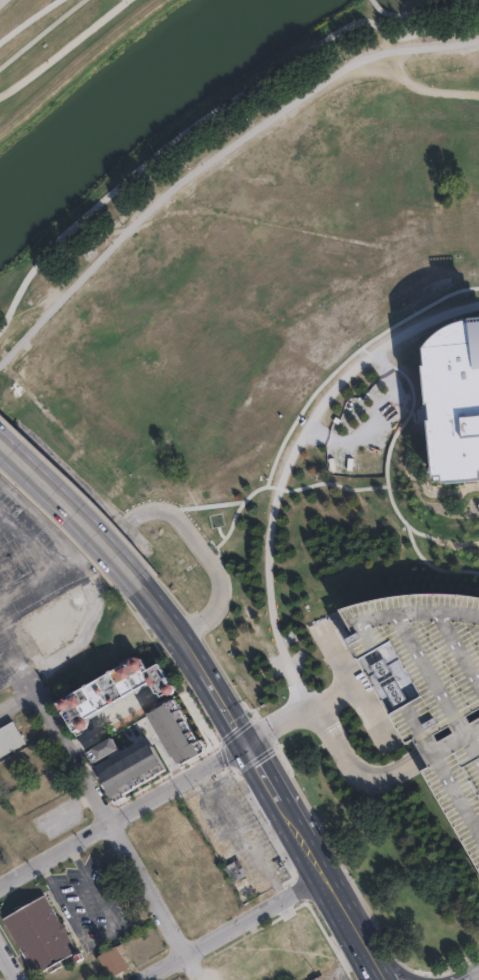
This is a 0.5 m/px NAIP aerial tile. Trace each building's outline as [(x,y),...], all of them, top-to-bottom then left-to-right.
[(467,310),(478,309),(478,479),(441,483),(441,477),(435,478),(435,472),(432,472),(428,424),(426,413),(428,413),(427,401),(426,399),(425,399),(421,359),(424,358),(422,341),(427,334),(433,328),(440,323),(448,318),(458,315),(468,312),(467,310)] [(471,593),(451,591),(428,590),(405,591),(382,594),(359,599),(337,606),(351,631),(344,635),(405,741),(411,737),(422,756),(427,765),(421,769),(422,771),(478,869),(478,594),(471,593)] [(24,618),(41,655),(76,638),(70,626),(92,616),(80,591),(24,618)] [(138,654),(147,667),(159,663),(175,690),(157,698),(148,682),(86,716),(86,719),(87,722),(86,726),(83,728),(77,727),(72,730),(70,726),(55,701),(138,654)] [(26,745),(0,759),(0,727),(13,720),(26,745)] [(242,875),(232,881),(223,866),(236,859),(245,873),(242,875)] [(255,895),(243,902),(231,883),(243,876),(255,895)] [(79,952),(37,977),(2,919),(45,893),(79,952)] [(132,969),(110,979),(98,956),(117,945),(132,969)]
